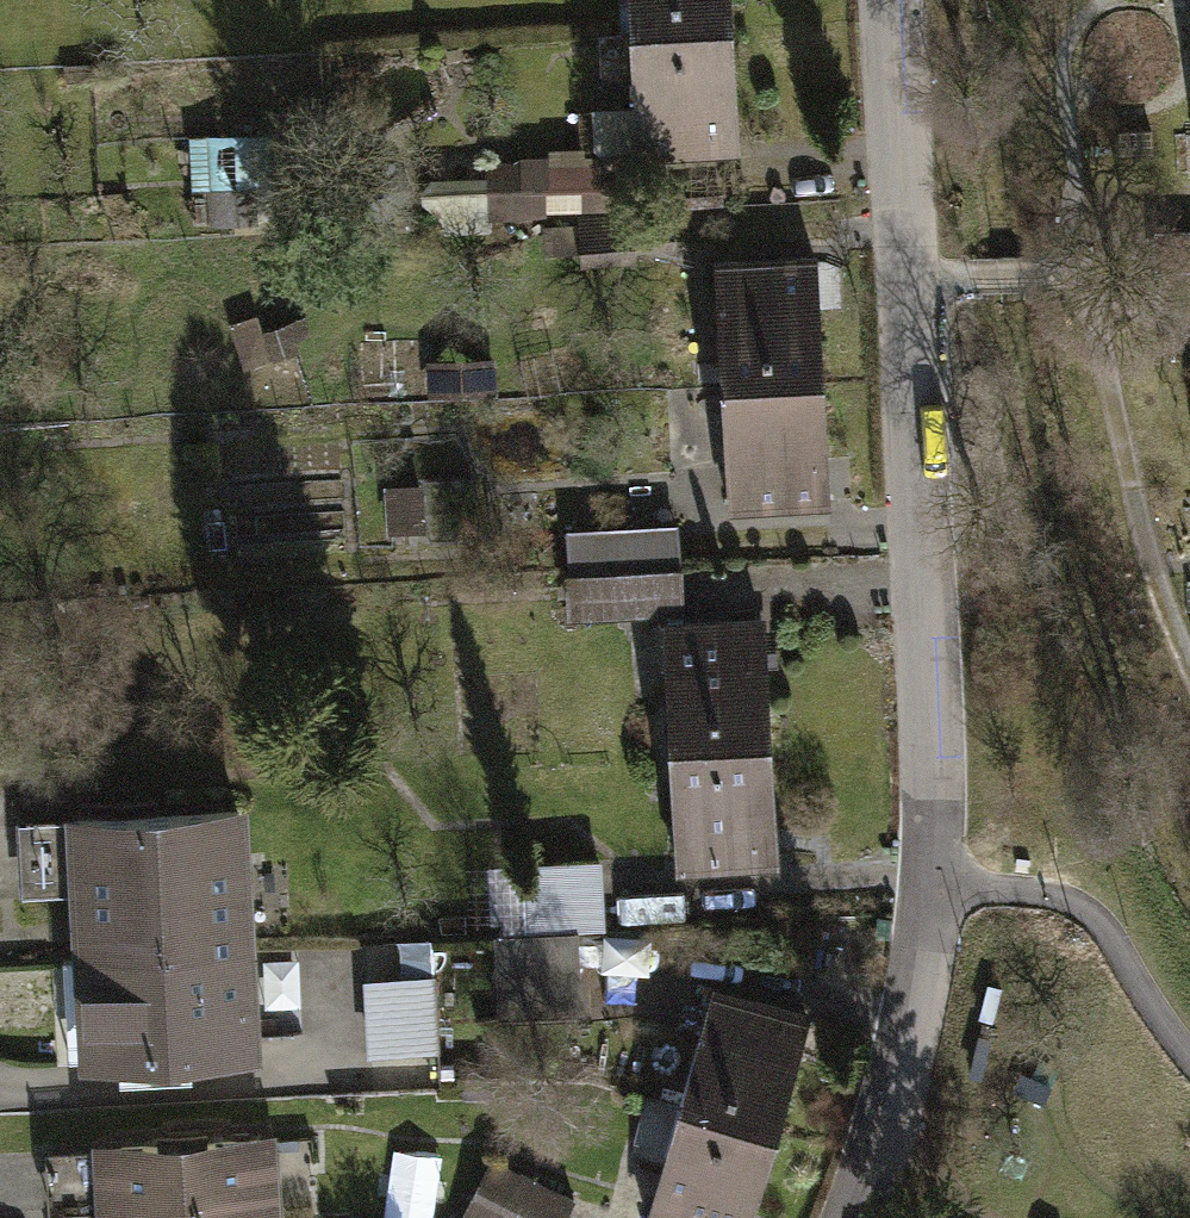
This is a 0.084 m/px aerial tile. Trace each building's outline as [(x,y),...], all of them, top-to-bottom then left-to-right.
[(634,35),(740,29),(738,0),(632,0),(634,35)] [(634,35),(641,159),(747,153),(740,29),(634,35)] [(310,134),(188,141),(191,200),(314,194),(310,134)] [(614,162),(457,171),(459,211),(616,203),(614,162)] [(635,221),(585,224),(588,275),(637,272),(635,221)] [(720,267),(727,391),(832,385),(825,261),(720,267)] [(495,363),(430,366),(433,406),(497,402),(495,363)] [(727,391),(733,514),(839,509),(832,385),(727,391)] [(422,486),(388,488),(391,539),(425,537),(422,486)] [(684,526),(566,533),(569,581),(687,575),(684,526)] [(687,575),(569,581),(572,632),(690,625),(687,575)] [(666,630),(673,754),(779,748),(772,624),(666,630)] [(673,754),(680,878),(785,872),(779,748),(673,754)] [(245,802),(14,814),(18,892),(70,889),(73,958),(253,948),(245,802)] [(596,861),(496,866),(500,943),(576,939),(600,938),(596,861)] [(580,1008),(576,939),(500,943),(504,1013),(580,1008)] [(253,948),(73,958),(79,1062),(258,1052),(253,948)] [(726,991),(687,1109),(788,1141),(826,1023),(726,991)] [(652,1217),(763,1217),(788,1141),(687,1109),(665,1178),(652,1217)] [(96,1217),(281,1217),(277,1141),(92,1151),(96,1217)] [(488,1161),(460,1217),(568,1217),(575,1204),(488,1161)]
